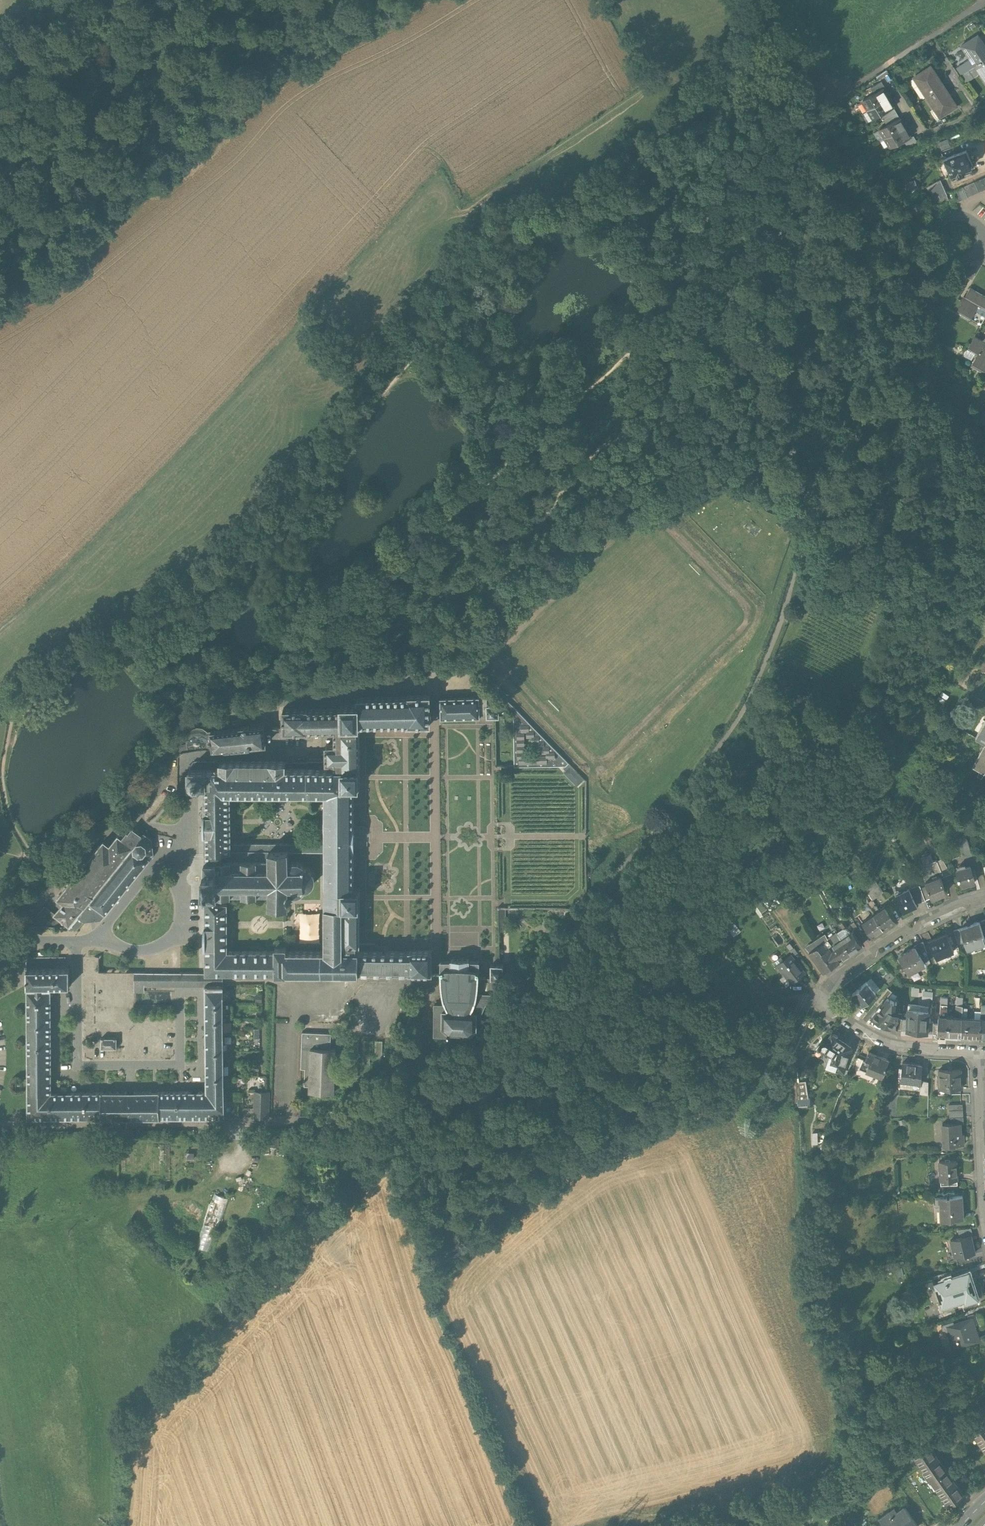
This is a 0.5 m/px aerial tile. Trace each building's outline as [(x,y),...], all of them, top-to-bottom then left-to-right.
[(962,46),(975,66),(984,60),(984,45),(978,35),(962,46)] [(950,43),(943,47),(953,60),(959,56),(950,43)] [(975,66),(984,80),(984,60),(975,66)] [(914,77),(927,97),(943,86),(931,66),(914,77)] [(872,88),(875,93),(883,89),(886,88),(882,82),(872,88)] [(957,107),(943,86),(927,97),(940,118),(957,107)] [(875,93),(863,100),(866,104),(865,105),(868,110),(887,99),(884,94),(885,93),(883,89),(875,93)] [(887,99),(868,110),(871,115),(872,115),(874,119),(881,114),(894,107),(891,103),(890,103),(887,99)] [(894,107),(881,114),(884,120),(897,113),(894,107)] [(900,118),(897,113),(884,120),(887,125),(900,118)] [(887,125),(880,129),(883,134),(882,134),(885,139),(905,128),(902,124),(903,123),(900,118),(887,125)] [(907,132),(905,128),(885,139),(888,145),(889,144),(892,148),(911,137),(908,132),(907,132)] [(968,174),(967,170),(971,168),(972,166),(967,152),(945,160),(951,177),(956,175),(958,178),(968,174)] [(952,194),(957,204),(984,191),(984,179),(952,194)] [(915,180),(907,183),(909,189),(918,186),(915,180)] [(944,189),(931,194),(935,202),(947,196),(944,189)] [(933,286),(923,289),(926,299),(931,297),(932,301),(937,300),(933,286)] [(984,311),(984,297),(970,289),(957,312),(970,320),(978,307),(984,311)] [(984,342),(975,337),(968,349),(978,354),(971,367),(984,375),(984,374),(984,343),(984,342)] [(806,602),(798,600),(795,609),(802,612),(806,602)] [(359,971),(410,971),(410,972),(431,972),(433,972),(433,970),(433,961),(433,950),(361,950),(360,889),(355,889),(354,787),(360,787),(360,769),(360,730),(359,730),(359,727),(359,725),(407,725),(407,726),(431,726),(431,717),(430,717),(430,695),(407,695),(407,696),(358,697),(358,704),(341,704),(341,709),(308,709),(308,708),(283,708),(284,730),(308,730),(308,729),(335,729),(335,744),(326,744),(326,761),(323,761),(321,759),(309,759),(308,761),(307,763),(286,763),(286,762),(195,761),(193,762),(190,769),(189,769),(189,785),(188,785),(188,787),(205,787),(205,813),(205,833),(206,833),(206,860),(205,860),(205,870),(204,870),(204,878),(204,888),(205,888),(205,897),(206,925),(205,925),(205,946),(206,946),(206,972),(225,972),(275,974),(287,974),(359,973),(359,971)] [(487,698),(479,698),(479,697),(440,699),(441,716),(440,716),(440,720),(480,718),(480,717),(487,717),(487,718),(500,717),(499,706),(504,706),(514,716),(514,766),(563,766),(566,765),(569,763),(507,699),(506,699),(487,700),(487,698)] [(207,731),(203,728),(202,727),(201,727),(200,727),(199,727),(197,727),(196,727),(195,727),(193,728),(192,729),(190,730),(188,733),(187,734),(186,734),(187,744),(181,744),(180,746),(181,753),(213,750),(266,745),(264,726),(250,727),(249,726),(241,727),(241,728),(207,731)] [(976,745),(984,750),(984,729),(976,745)] [(972,774),(984,782),(984,751),(972,774)] [(577,786),(585,779),(572,765),(564,773),(577,786)] [(45,906),(28,927),(27,927),(42,927),(55,928),(78,927),(84,920),(101,918),(105,913),(106,913),(149,859),(149,860),(153,855),(152,855),(153,854),(151,839),(145,834),(147,831),(148,831),(148,829),(144,829),(140,834),(133,828),(128,833),(127,833),(122,839),(118,836),(110,846),(104,841),(58,898),(64,903),(55,914),(45,906)] [(965,843),(958,846),(963,862),(971,859),(965,843)] [(950,878),(942,864),(936,866),(942,880),(943,883),(950,880),(950,878)] [(918,873),(924,887),(939,881),(939,882),(942,880),(936,866),(936,865),(918,873)] [(970,872),(955,875),(958,884),(959,884),(961,890),(974,887),(970,872)] [(939,881),(924,887),(926,890),(931,901),(932,904),(940,900),(939,899),(945,896),(939,882),(939,881)] [(872,903),(882,896),(875,885),(865,892),(872,903)] [(909,894),(915,908),(926,903),(921,892),(920,889),(909,894)] [(931,901),(926,890),(921,892),(926,903),(931,901)] [(774,891),(754,900),(760,914),(780,904),(774,891)] [(909,894),(908,893),(895,899),(902,916),(916,910),(915,908),(909,894)] [(885,910),(874,918),(884,932),(895,925),(885,910)] [(884,932),(874,918),(862,926),(872,940),(884,932)] [(960,932),(966,951),(984,945),(984,943),(980,926),(960,932)] [(834,929),(827,933),(829,939),(834,946),(841,941),(839,938),(837,934),(834,929)] [(843,931),(837,934),(841,941),(847,937),(843,931)] [(847,937),(841,941),(850,955),(862,947),(852,933),(847,937)] [(809,952),(824,973),(839,963),(850,955),(841,941),(834,946),(829,939),(828,940),(825,935),(813,943),(815,947),(809,952)] [(954,953),(946,936),(929,943),(936,960),(954,953)] [(915,951),(898,960),(908,977),(924,967),(915,951)] [(804,973),(790,955),(776,965),(790,984),(804,973)] [(441,970),(441,974),(441,977),(442,981),(442,985),(442,988),(443,991),(444,995),(445,998),(446,1002),(442,1003),(435,1003),(435,1033),(449,1033),(449,1030),(450,1030),(450,1029),(471,1029),(477,1024),(477,1015),(480,1015),(487,1001),(495,1000),(495,991),(495,984),(496,984),(496,978),(491,978),(491,977),(479,978),(480,969),(480,961),(470,961),(470,959),(450,959),(450,961),(441,961),(441,970)] [(491,978),(496,978),(504,977),(503,964),(493,964),(491,964),(491,977),(491,978)] [(224,1091),(207,1091),(202,1091),(131,1092),(89,1092),(52,1093),(51,993),(51,986),(70,986),(69,968),(28,969),(28,968),(27,967),(27,968),(27,985),(28,1119),(224,1118),(224,1091)] [(205,1034),(224,1034),(225,972),(206,972),(146,972),(134,972),(134,993),(147,993),(147,985),(206,986),(205,1034)] [(866,983),(852,995),(861,1006),(876,995),(866,983)] [(888,999),(893,993),(888,989),(877,1003),(881,1007),(888,999)] [(881,1007),(872,1018),(889,1028),(889,1029),(892,1032),(895,1032),(896,1019),(897,1017),(897,1016),(895,1015),(897,1005),(888,999),(881,1007)] [(938,1017),(938,1025),(938,1035),(946,1035),(947,1006),(941,1006),(940,1017),(938,1017)] [(928,1022),(929,1009),(908,1008),(908,1018),(907,1021),(907,1033),(927,1034),(928,1022)] [(948,1017),(948,1035),(962,1035),(963,1018),(956,1017),(948,1017)] [(981,1018),(966,1018),(963,1018),(962,1035),(980,1036),(981,1018)] [(302,1032),(301,1069),(305,1069),(305,1079),(304,1079),(304,1081),(305,1081),(304,1086),(309,1086),(309,1091),(334,1092),(336,1049),(331,1049),(331,1033),(302,1032)] [(206,1075),(224,1075),(224,1034),(205,1034),(206,1075)] [(822,1057),(825,1057),(829,1057),(833,1060),(830,1071),(843,1075),(851,1049),(831,1036),(826,1043),(825,1042),(823,1043),(821,1044),(819,1045),(817,1048),(816,1050),(816,1051),(816,1054),(817,1055),(820,1057),(822,1057)] [(101,1038),(101,1048),(117,1048),(117,1038),(101,1038)] [(869,1066),(865,1074),(881,1081),(888,1063),(868,1055),(864,1064),(869,1066)] [(902,1067),(900,1087),(920,1089),(920,1084),(922,1069),(902,1067)] [(938,1073),(938,1093),(960,1092),(960,1072),(938,1073)] [(207,1091),(224,1091),(224,1075),(206,1075),(207,1091)] [(928,1084),(920,1084),(920,1089),(919,1098),(928,1098),(928,1084)] [(253,1117),(269,1117),(269,1091),(254,1091),(253,1117)] [(948,1108),(949,1121),(962,1120),(961,1107),(948,1108)] [(960,1126),(942,1127),(943,1142),(945,1142),(945,1150),(955,1150),(955,1149),(964,1148),(964,1142),(960,1142),(960,1126)] [(955,1165),(939,1166),(939,1178),(940,1178),(941,1187),(949,1187),(950,1190),(956,1190),(955,1165)] [(213,1192),(198,1247),(213,1251),(227,1196),(213,1192)] [(962,1202),(936,1204),(936,1212),(943,1212),(944,1227),(953,1227),(953,1226),(963,1225),(962,1202)] [(971,1234),(958,1236),(960,1244),(970,1241),(971,1242),(973,1242),(971,1234)] [(960,1244),(950,1246),(953,1256),(954,1256),(956,1264),(975,1259),(971,1242),(970,1241),(960,1244)] [(968,1277),(933,1288),(941,1313),(963,1306),(964,1309),(977,1305),(968,1277)] [(969,1323),(946,1331),(953,1351),(966,1347),(966,1349),(979,1345),(975,1331),(972,1332),(969,1323)] [(973,1439),(984,1456),(984,1431),(973,1439)] [(963,1502),(929,1451),(914,1461),(948,1512),(963,1502)] [(901,1525),(912,1525),(904,1515),(897,1520),(901,1525)]
